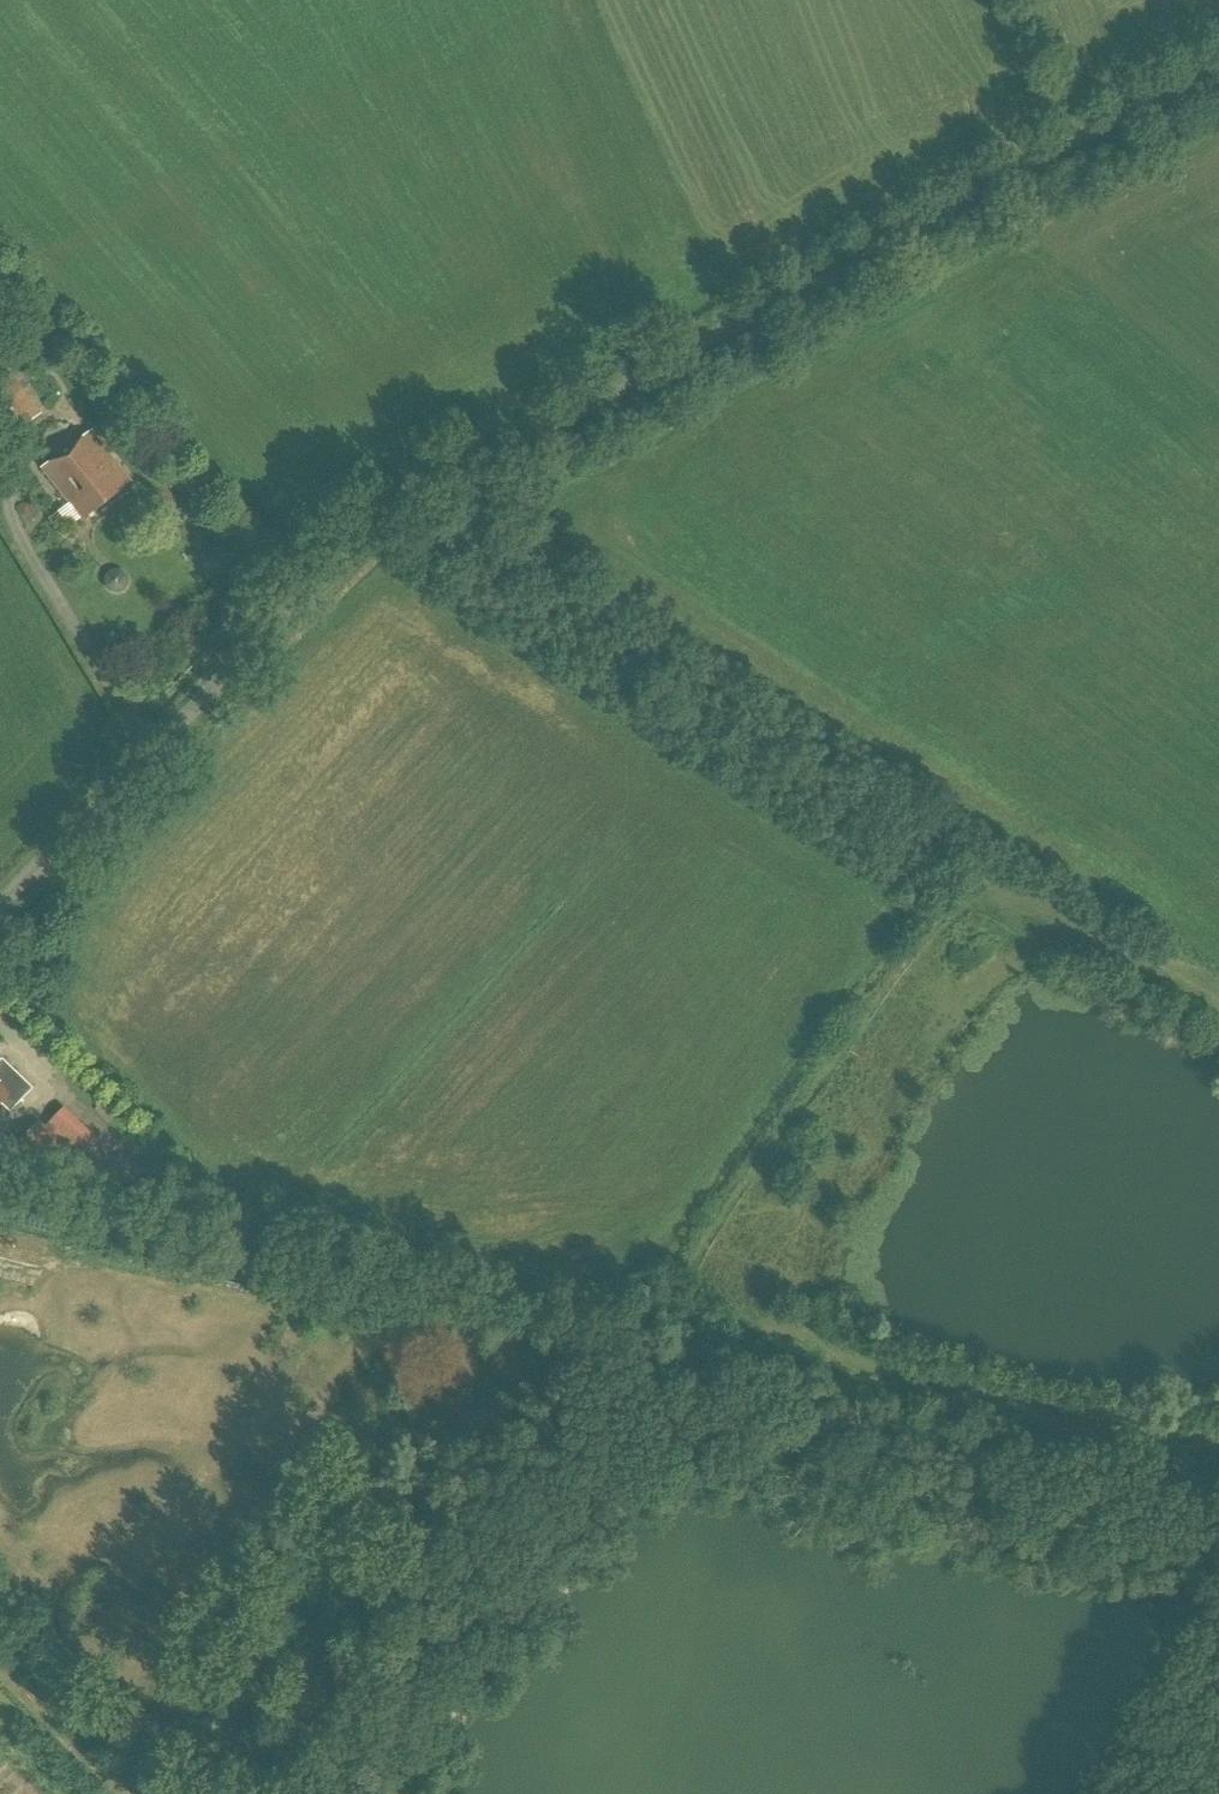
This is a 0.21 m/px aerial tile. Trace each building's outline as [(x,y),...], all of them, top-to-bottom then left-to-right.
[(42,412),(11,371),(0,379),(0,438),(3,441),(42,412)] [(83,520),(132,483),(92,430),(43,467),(83,520)] [(9,1093),(0,1085),(0,1102),(9,1093)] [(59,1185),(81,1160),(39,1120),(9,1153),(44,1188),(53,1179),(59,1185)]
